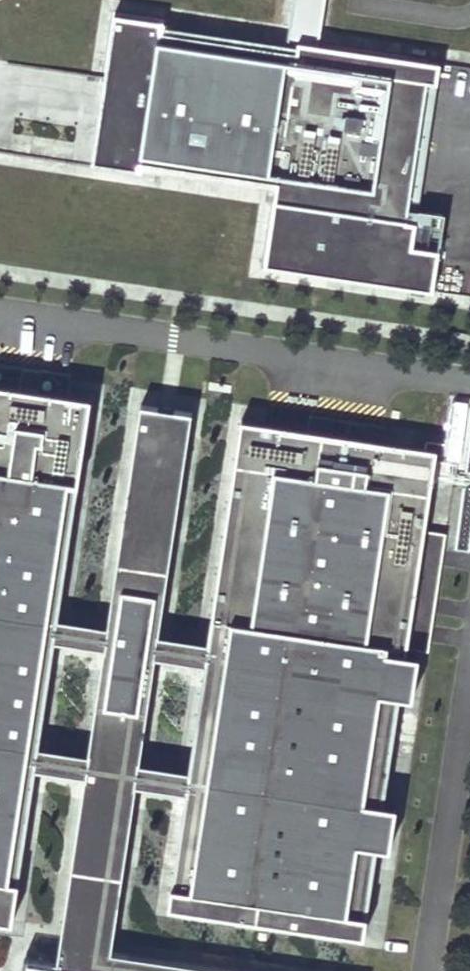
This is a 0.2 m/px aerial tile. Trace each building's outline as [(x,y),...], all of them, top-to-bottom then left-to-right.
[(164,21),(114,14),(105,78),(110,79),(98,157),(277,183),(264,267),(433,291),(439,250),(413,246),(416,223),(407,221),(427,82),(437,85),(439,64),(297,41),(296,51),(161,33),(164,21)] [(416,223),(437,85),(427,82),(407,221),(416,223)] [(68,394),(71,375),(0,364),(0,383),(68,394)] [(56,965),(28,961),(26,970),(238,970),(111,952),(136,786),(185,793),(168,906),(364,936),(377,847),(390,849),(396,806),(384,804),(400,697),(413,699),(419,656),(406,654),(407,648),(425,532),(437,450),(382,441),(308,430),(241,420),(208,642),(159,634),(192,413),(141,405),(108,626),(59,618),(92,397),(68,394),(0,383),(0,920),(13,922),(36,769),(85,777),(56,965)] [(310,415),(308,430),(382,441),(385,426),(310,415)] [(444,535),(425,532),(407,648),(427,650),(444,535)]
